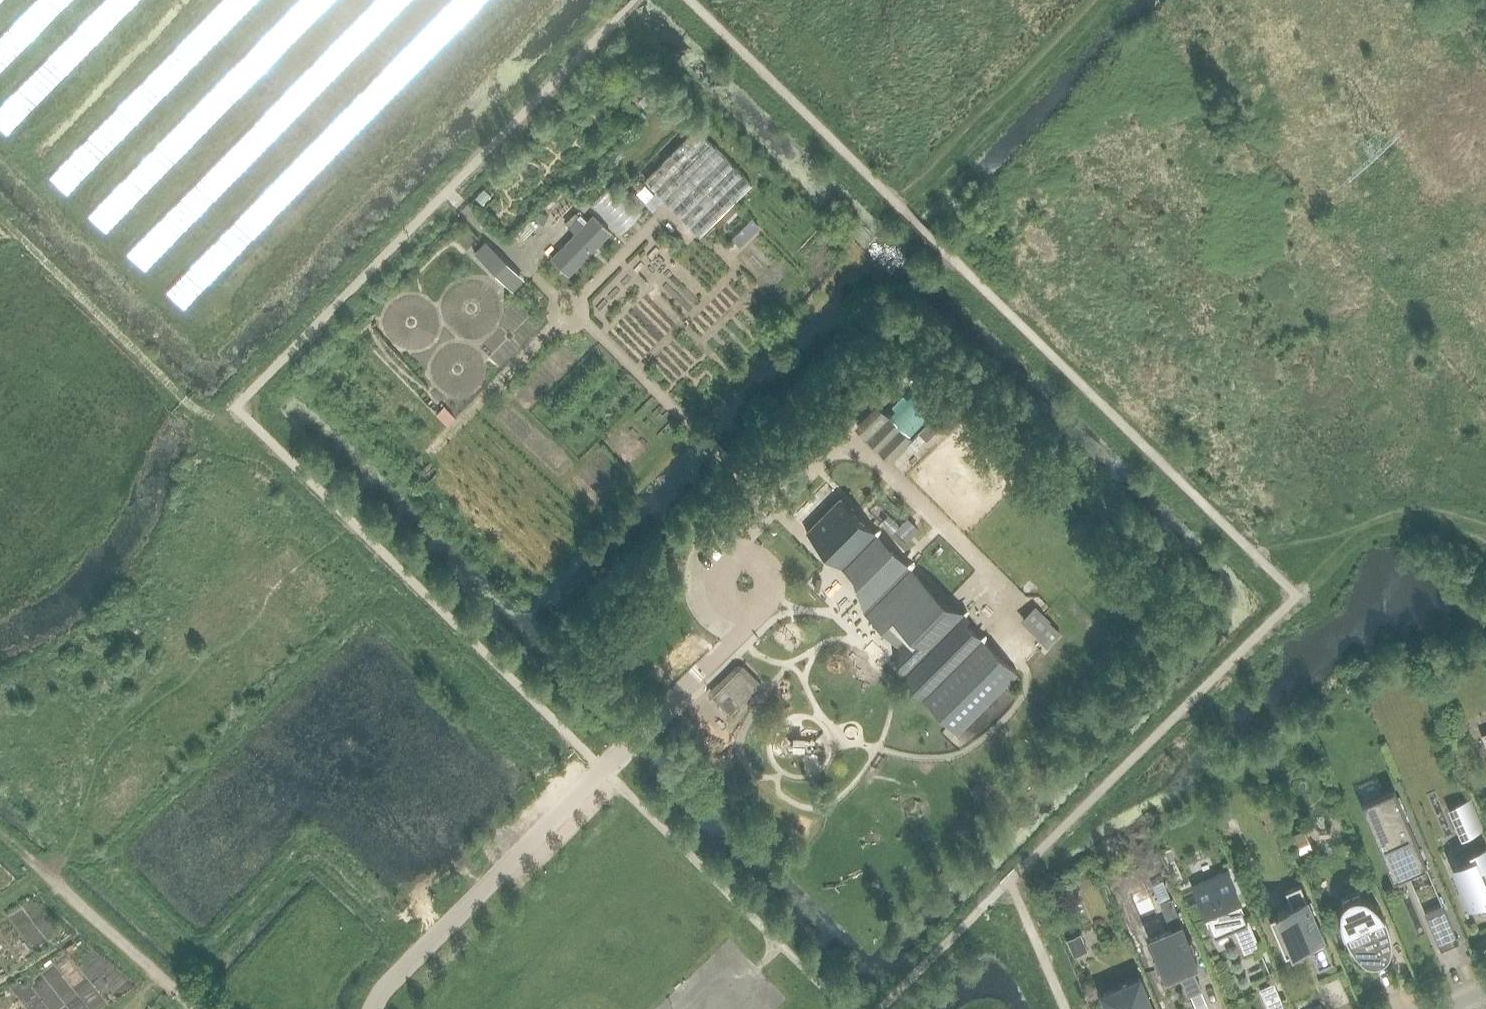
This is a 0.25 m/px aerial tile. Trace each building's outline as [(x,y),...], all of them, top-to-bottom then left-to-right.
[(698,234),(751,180),(694,123),(640,177),(698,234)] [(610,228),(641,213),(624,179),(593,195),(610,228)] [(484,189),(476,197),(482,204),(490,196),(484,189)] [(750,215),(731,236),(741,245),(760,224),(750,215)] [(595,216),(552,259),(568,274),(610,231),(595,216)] [(721,216),(714,223),(719,228),(726,221),(721,216)] [(527,278),(519,270),(508,281),(516,290),(527,278)] [(895,363),(883,375),(891,382),(903,371),(895,363)] [(353,402),(415,459),(454,416),(442,405),(436,411),(392,371),(373,391),(367,386),(353,402)] [(890,417),(867,439),(890,461),(912,439),(890,417)] [(950,605),(841,497),(807,531),(916,640),(926,650),(904,673),(947,716),(960,729),(1017,672),(950,605)] [(907,517),(895,530),(907,541),(919,528),(907,517)] [(311,572),(299,580),(306,590),(317,582),(311,572)] [(1035,607),(1021,620),(1042,641),(1056,627),(1035,607)] [(739,669),(713,696),(730,713),(756,687),(739,669)] [(978,785),(971,790),(977,798),(984,792),(978,785)] [(1422,862),(1389,787),(1358,800),(1390,876),(1422,862)] [(1477,820),(1469,801),(1456,807),(1464,825),(1477,820)] [(1275,817),(1264,822),(1267,828),(1277,824),(1275,817)] [(1312,848),(1302,825),(1290,830),(1300,853),(1312,848)] [(1485,901),(1485,857),(1482,849),(1454,861),(1473,907),(1485,901)] [(1112,857),(1100,863),(1104,872),(1116,867),(1112,857)] [(1214,933),(1234,925),(1244,951),(1258,946),(1228,872),(1195,885),(1214,933)] [(1286,891),(1292,905),(1270,915),(1285,952),(1307,942),(1318,967),(1333,961),(1300,885),(1286,891)] [(1342,900),(1343,902),(1340,915),(1342,929),(1346,942),(1353,954),(1390,938),(1387,925),(1381,912),(1372,902),(1360,894),(1359,893),(1342,900)] [(1177,966),(1188,993),(1201,988),(1190,960),(1196,958),(1171,897),(1169,898),(1172,905),(1162,909),(1171,930),(1151,938),(1151,937),(1149,938),(1156,954),(1153,955),(1157,969),(1162,968),(1164,971),(1177,966)] [(1459,942),(1442,904),(1424,912),(1440,950),(1459,942)] [(1090,950),(1083,932),(1067,938),(1075,956),(1090,950)] [(1103,993),(1110,1008),(1151,1008),(1146,998),(1150,996),(1142,977),(1103,993)] [(1261,989),(1270,1008),(1285,1008),(1274,983),(1261,989)]
